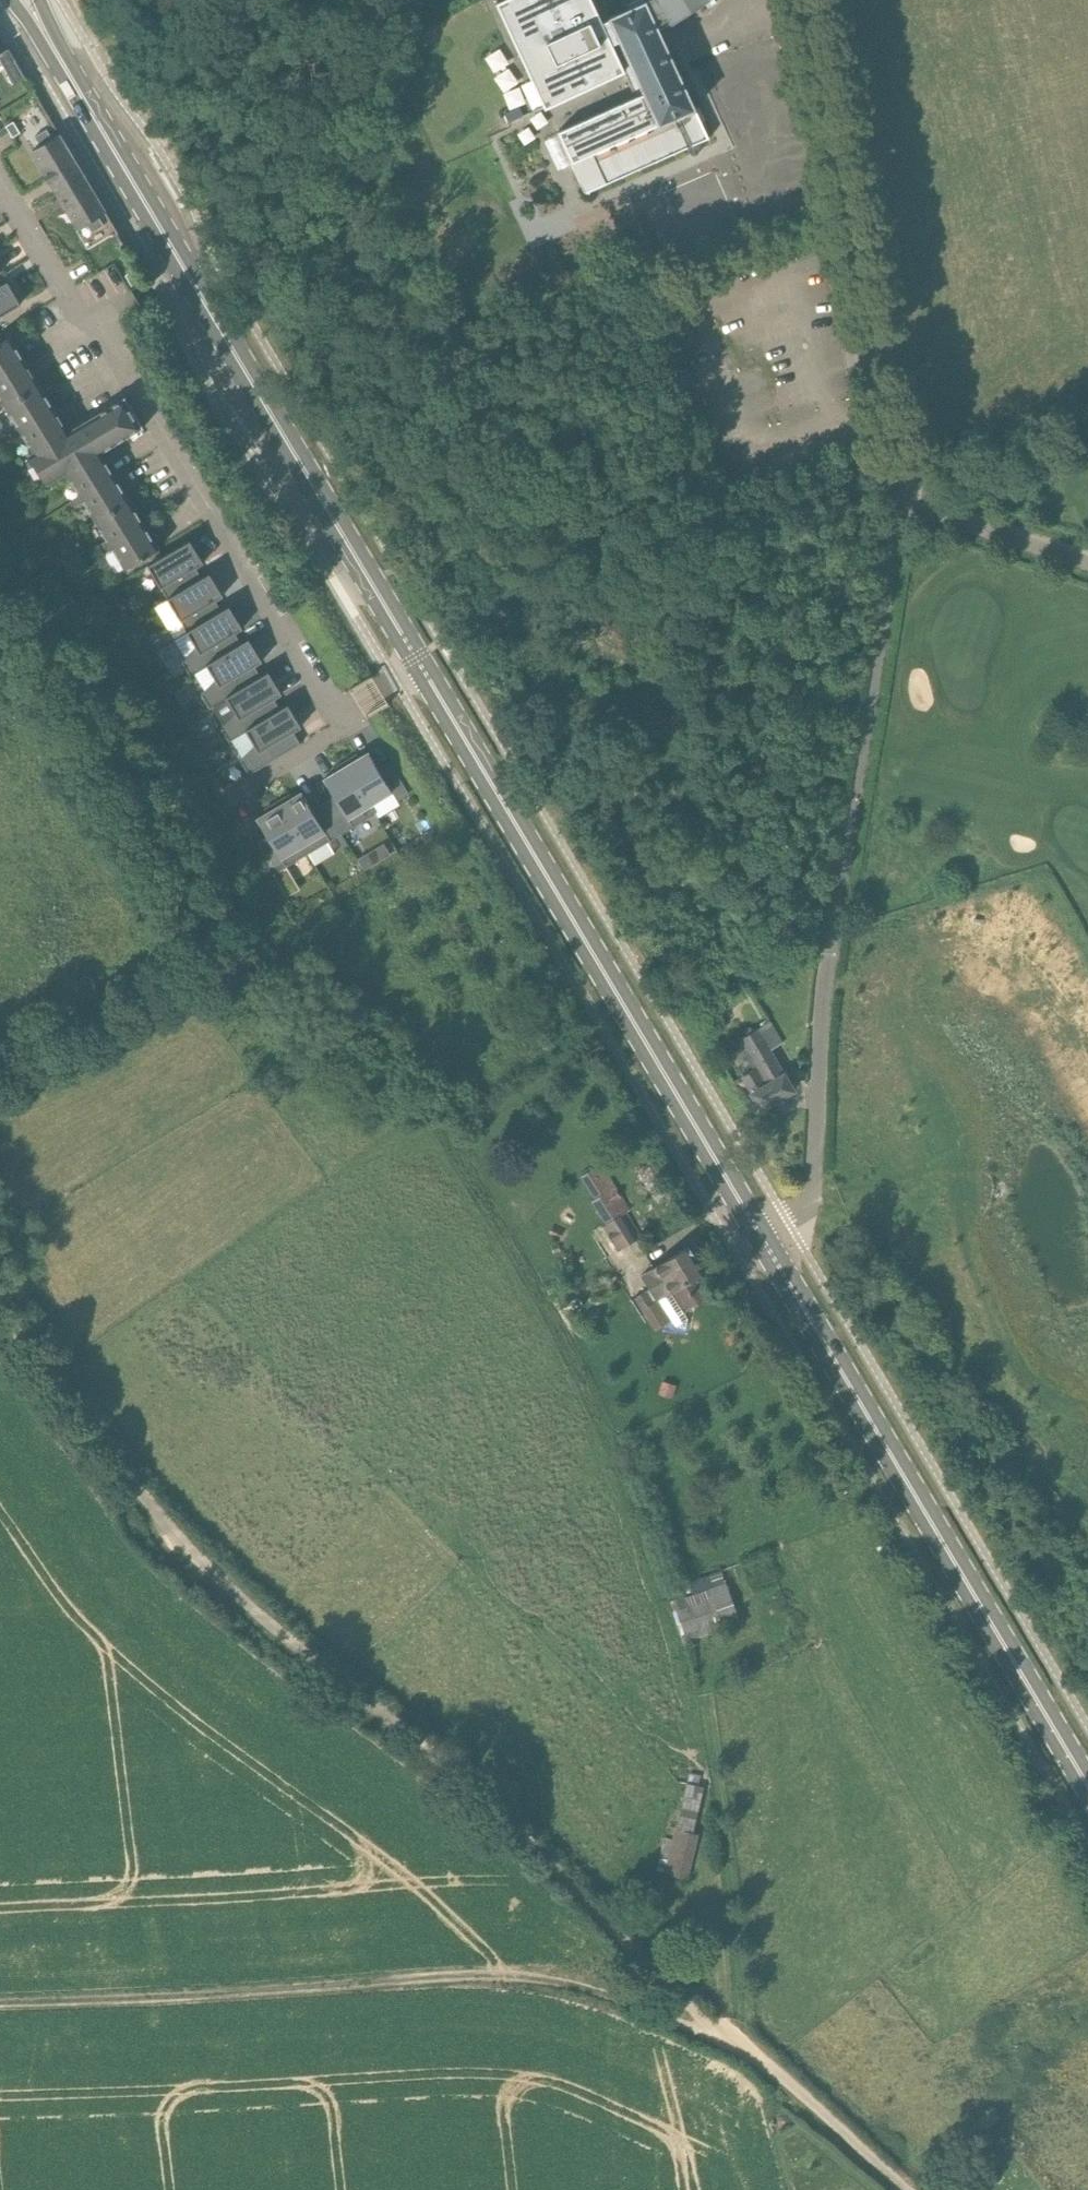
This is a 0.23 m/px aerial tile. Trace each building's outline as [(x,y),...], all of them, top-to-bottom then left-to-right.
[(615,53),(601,23),(590,0),(500,0),(496,2),(545,107),(623,71),(615,53)] [(628,5),(630,9),(609,18),(610,19),(601,23),(615,53),(623,71),(634,98),(558,131),(587,193),(588,193),(588,192),(589,191),(605,184),(606,184),(607,184),(608,184),(608,183),(609,183),(608,182),(620,176),(621,177),(622,177),(622,178),(624,177),(624,176),(624,175),(638,169),(638,170),(639,169),(639,170),(641,169),(641,168),(641,167),(655,161),(655,162),(656,161),(656,162),(658,162),(658,160),(673,154),(673,155),(675,154),(675,153),(690,146),(691,147),(692,146),(692,145),(707,139),(708,139),(709,139),(709,138),(710,138),(709,136),(708,136),(702,123),(703,123),(702,121),(701,122),(695,108),(696,108),(695,106),(695,107),(688,93),(689,93),(688,91),(688,92),(681,78),(682,77),(682,76),(681,76),(674,63),(675,62),(675,61),(674,61),(667,47),(668,47),(668,46),(667,46),(660,32),(661,32),(660,30),(660,31),(657,24),(668,17),(671,23),(707,0),(640,0),(628,5)] [(2,68),(6,75),(18,69),(13,61),(2,68)] [(21,133),(14,122),(6,127),(7,129),(10,134),(13,138),(21,133)] [(106,211),(60,134),(53,139),(47,129),(35,136),(40,146),(33,150),(78,227),(86,223),(91,232),(104,225),(98,216),(106,211)] [(132,287),(140,283),(133,271),(125,276),(132,287)] [(0,284),(0,315),(21,302),(8,279),(0,284)] [(159,549),(104,458),(100,452),(142,427),(142,428),(144,428),(125,397),(120,400),(121,401),(69,433),(10,337),(0,343),(0,403),(17,430),(8,435),(13,442),(21,437),(31,453),(26,456),(44,484),(66,471),(80,494),(69,501),(74,510),(85,504),(107,540),(98,545),(104,554),(113,549),(125,569),(159,549)] [(164,557),(148,566),(168,599),(202,578),(195,568),(203,563),(190,541),(164,557)] [(202,578),(168,599),(187,632),(221,611),(215,601),(223,596),(210,574),(202,578)] [(196,647),(182,662),(190,677),(207,666),(207,665),(241,645),(241,644),(235,634),(243,629),(229,607),(221,611),(187,632),(196,647)] [(216,680),(201,695),(210,709),(213,707),(227,699),(227,698),(261,678),(261,677),(254,667),(262,662),(249,639),(241,644),(241,645),(207,665),(207,666),(216,680)] [(227,699),(213,707),(224,725),(221,727),(223,730),(229,742),(232,740),(246,732),(246,731),(281,711),(280,710),(274,700),(282,695),(268,672),(261,677),(261,678),(227,698),(227,699)] [(255,745),(240,760),(249,775),(301,744),(293,732),(301,727),(288,705),(280,710),(281,711),(246,731),(246,732),(255,745)] [(223,730),(218,733),(225,745),(229,742),(223,730)] [(356,755),(345,762),(370,805),(371,805),(392,792),(397,801),(409,794),(394,769),(382,776),(369,753),(359,759),(356,755)] [(335,773),(324,779),(338,802),(327,809),(342,834),(376,814),(371,805),(370,805),(345,762),(332,770),(335,773)] [(278,802),(277,802),(308,854),(342,834),(327,809),(316,816),(302,793),(292,799),(290,795),(278,802)] [(268,813),(258,819),(271,842),(260,849),(275,874),(308,854),(277,802),(265,809),(268,813)] [(369,853),(358,860),(364,871),(375,864),(369,853)] [(759,1066),(742,1076),(762,1109),(794,1090),(784,1074),(770,1050),(782,1043),(770,1021),(743,1038),(759,1066)] [(592,1179),(582,1185),(619,1250),(642,1237),(607,1176),(605,1172),(592,1179)] [(660,1300),(670,1293),(684,1314),(699,1304),(686,1283),(704,1272),(693,1254),(689,1246),(643,1275),(651,1289),(636,1299),(657,1331),(673,1321),(660,1300)] [(671,1601),(684,1643),(740,1624),(727,1582),(671,1601)] [(666,1874),(682,1877),(686,1878),(696,1833),(693,1832),(703,1787),(688,1782),(676,1829),(677,1830),(666,1874)]
